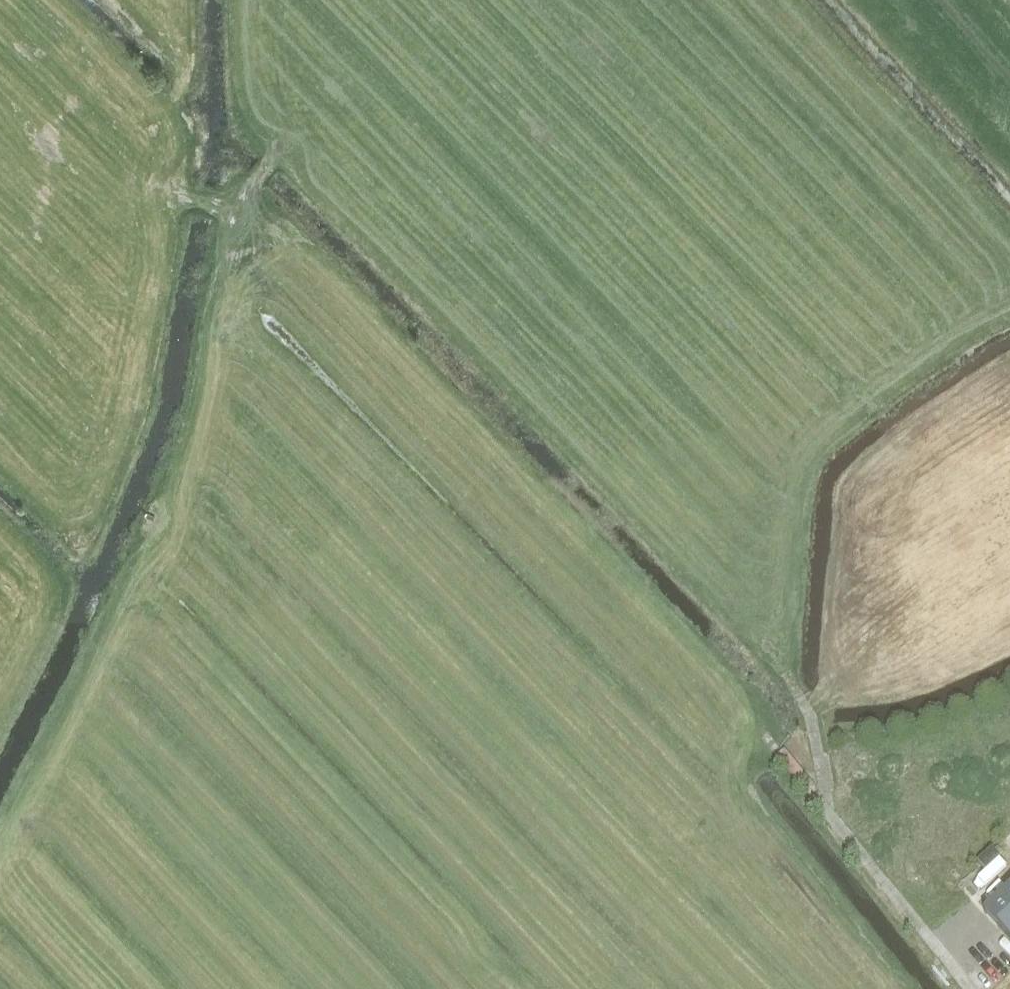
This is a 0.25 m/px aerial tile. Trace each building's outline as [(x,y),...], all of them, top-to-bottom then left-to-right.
[(991,849),(976,862),(984,871),(998,857),(991,849)] [(984,912),(1009,940),(1009,887),(984,912)]
